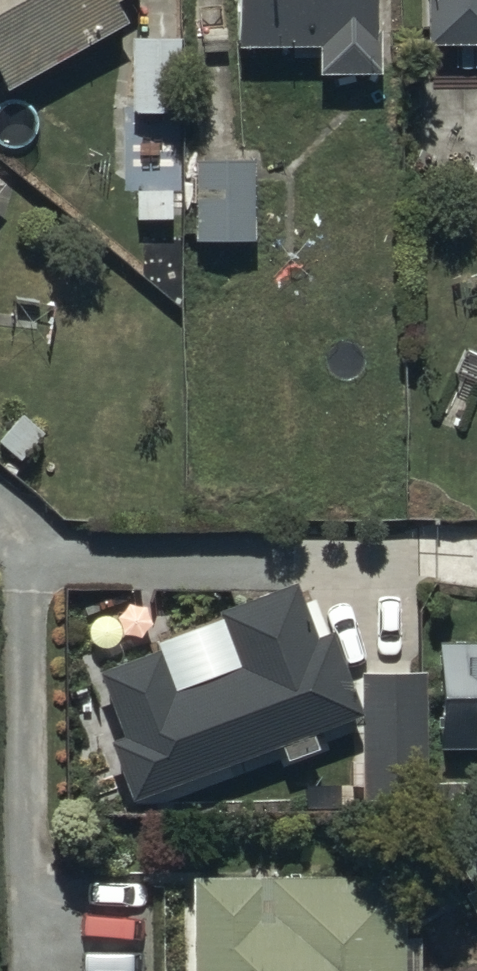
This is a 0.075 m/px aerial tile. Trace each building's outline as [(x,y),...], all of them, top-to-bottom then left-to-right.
[(5,90),(123,22),(112,4),(118,0),(0,0),(0,80),(5,90)] [(237,49),(318,48),(318,75),(381,74),(381,32),(371,32),(370,0),(236,0),(237,49)] [(430,47),(476,45),(476,0),(429,0),(430,47)] [(178,36),(133,37),(131,109),(177,110),(178,36)] [(218,274),(217,239),(252,239),(250,158),(191,160),(193,240),(195,275),(218,274)] [(157,647),(96,673),(122,734),(104,741),(132,807),(353,712),(299,585),(214,622),(233,666),(175,691),(157,647)] [(438,645),(439,749),(476,748),(476,645),(438,645)] [(423,674),(359,676),(362,800),(426,798),(423,674)] [(445,851),(473,891),(465,896),(476,914),(476,829),(445,851)] [(191,879),(193,970),(405,970),(402,873),(191,879)]
